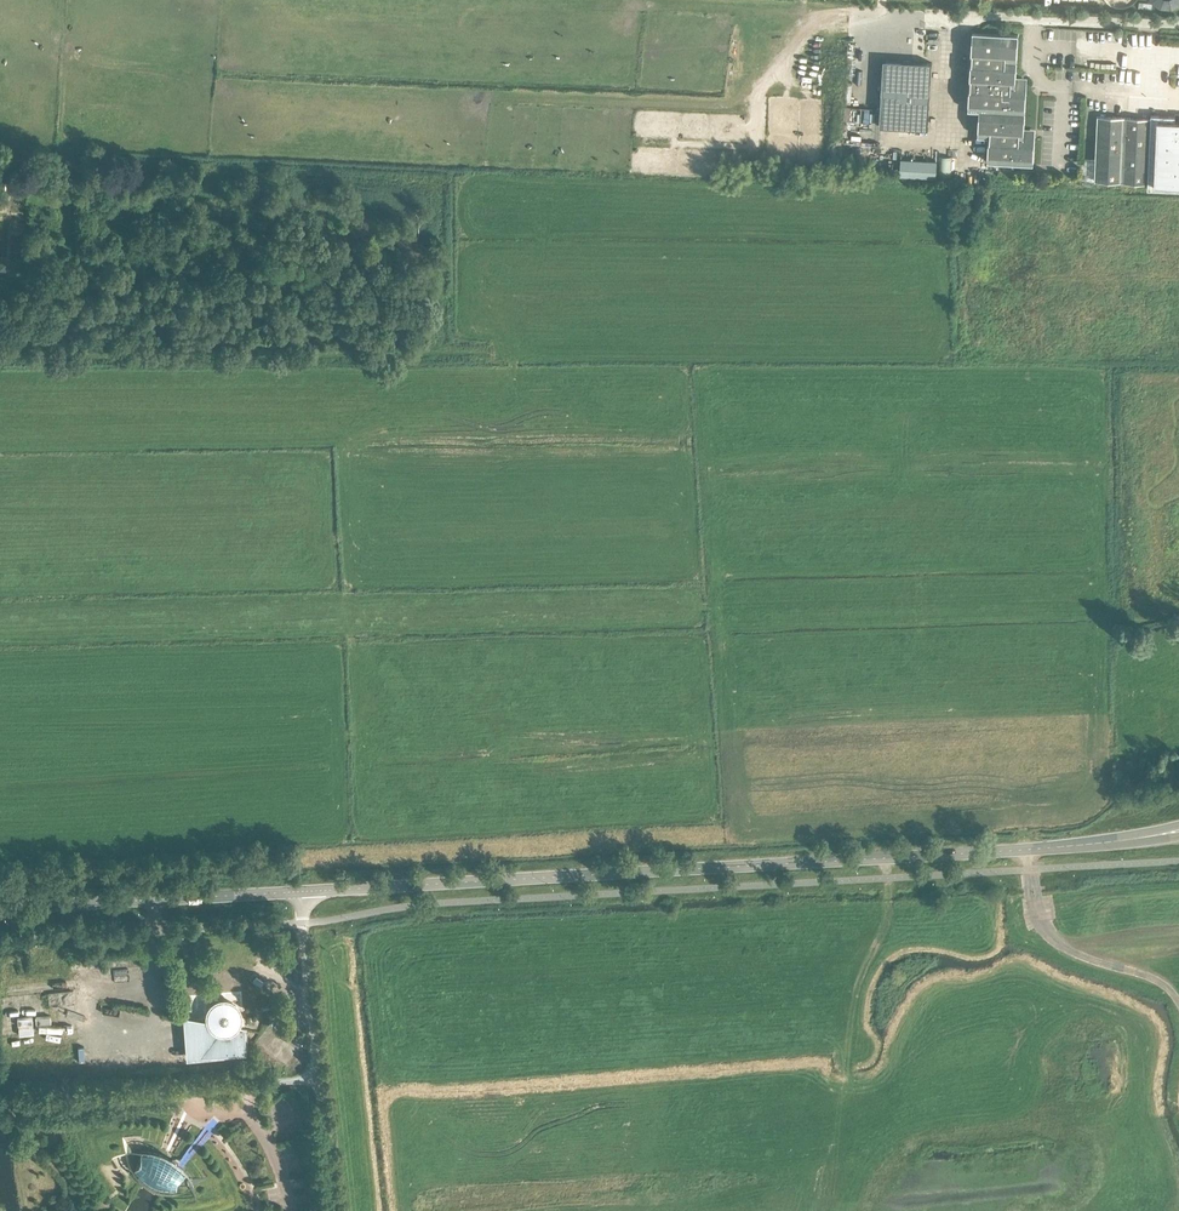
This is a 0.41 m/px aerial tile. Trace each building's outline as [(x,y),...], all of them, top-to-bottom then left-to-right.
[(1018,34),(973,32),(968,109),(979,110),(978,135),(989,136),(988,161),(1033,164),(1035,137),(1024,137),(1027,86),(1022,86),(1023,82),(1019,78),(1016,78),(1018,34)] [(884,59),(880,126),(928,128),(932,62),(884,59)] [(1098,116),(1096,181),(1150,183),(1150,188),(1178,189),(1178,116),(1144,114),(1144,118),(1098,116)] [(937,160),(901,158),(900,176),(936,178),(937,160)] [(226,999),(224,999),(222,1000),(220,1000),(217,1001),(216,1002),(215,1002),(213,1004),(212,1005),(211,1007),(210,1008),(210,1009),(209,1010),(209,1012),(208,1014),(208,1016),(208,1018),(209,1019),(209,1020),(210,1022),(187,1017),(186,1017),(189,1056),(247,1052),(245,1028),(244,1028),(236,1027),(237,1025),(238,1024),(239,1023),(239,1022),(240,1021),(240,1019),(240,1017),(241,1016),(241,1015),(240,1014),(240,1013),(240,1012),(240,1011),(239,1009),(239,1008),(238,1007),(237,1006),(237,1005),(235,1003),(233,1002),(231,1001),(229,1000),(228,1000),(226,999)] [(142,1162),(137,1167),(144,1174),(149,1178),(154,1181),(159,1183),(165,1184),(171,1185),(176,1186),(177,1179),(185,1172),(180,1167),(176,1164),(171,1160),(166,1158),(160,1155),(155,1154),(149,1152),(143,1151),(142,1162)]
